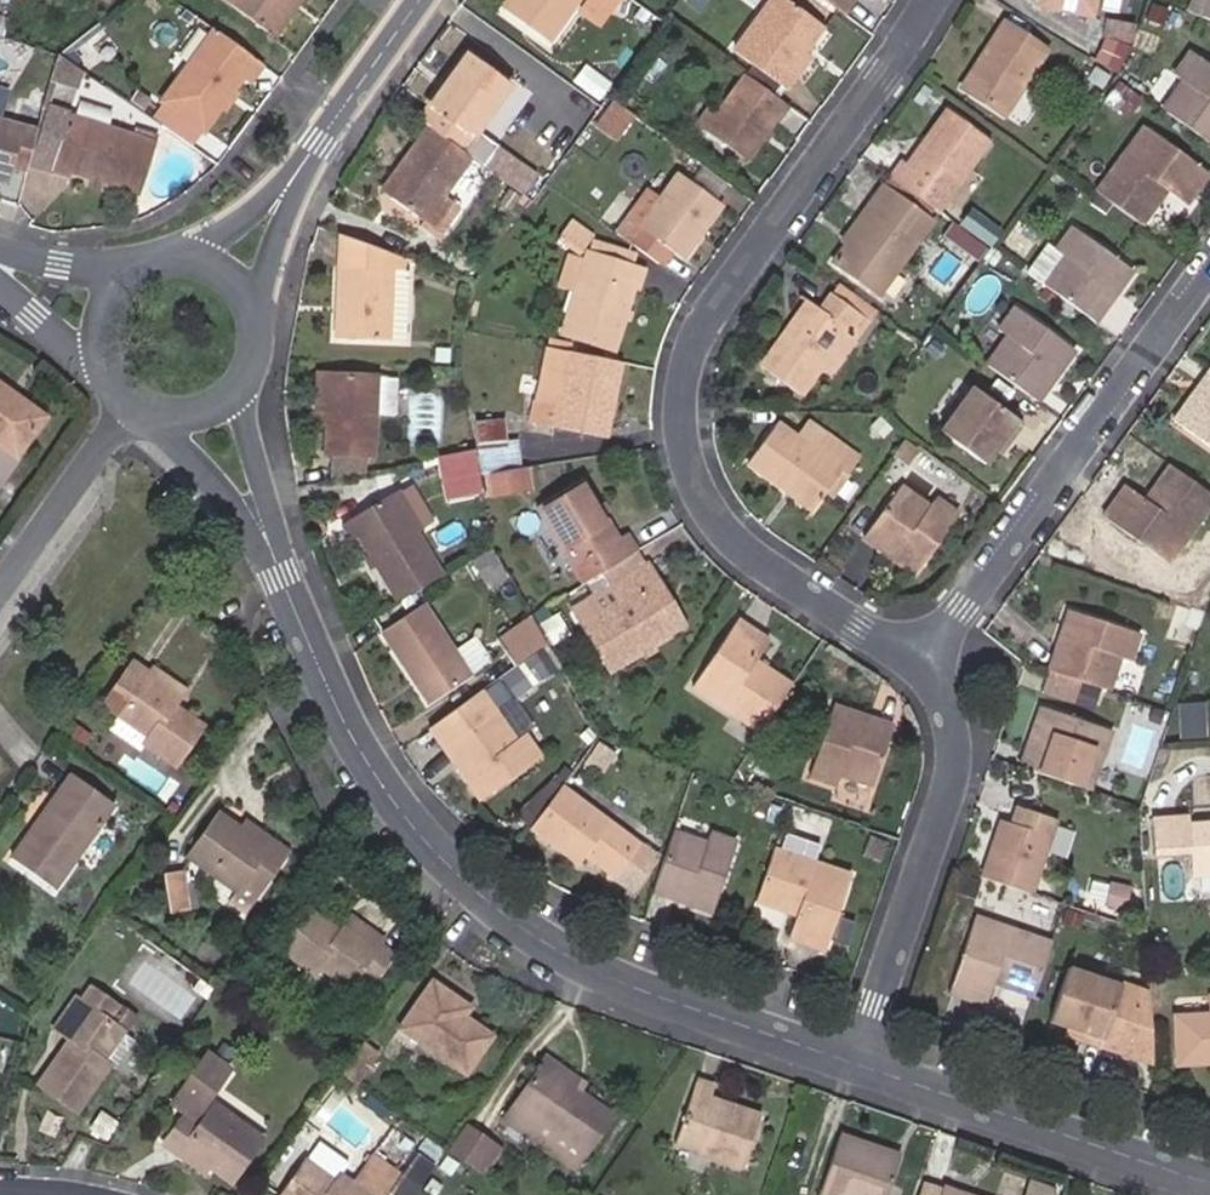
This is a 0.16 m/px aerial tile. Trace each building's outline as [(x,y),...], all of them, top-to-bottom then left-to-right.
[(287,0),(210,0),(260,36),(287,0)] [(509,7),(549,38),(576,0),(514,0),(509,7)] [(578,12),(602,28),(621,0),(586,0),(578,12)] [(742,47),(794,87),(818,54),(812,49),(829,26),(794,0),(777,0),(742,47)] [(846,20),(860,0),(819,0),(846,20)] [(1069,16),(1075,0),(1020,0),(1069,16)] [(75,60),(105,37),(93,20),(62,43),(75,60)] [(1056,51),(1017,21),(969,86),(1010,116),(1056,51)] [(240,85),(255,64),(205,27),(151,104),(163,113),(191,136),(209,110),(205,107),(218,89),(222,92),(231,78),(240,85)] [(75,60),(62,43),(50,52),(69,64),(75,60)] [(1209,145),(1209,63),(1190,49),(1173,74),(1183,81),(1163,111),(1209,145)] [(50,52),(42,82),(71,89),(76,69),(69,64),(50,52)] [(456,71),(434,105),(444,112),(434,126),(474,154),(485,161),(495,146),(475,133),(512,82),(474,55),(460,74),(456,71)] [(783,123),(795,108),(749,75),(722,113),(711,128),(752,158),(779,120),(783,123)] [(36,110),(38,102),(20,99),(14,124),(31,128),(36,110)] [(434,105),(425,119),(431,124),(434,126),(444,112),(434,105)] [(951,196),(994,136),(950,105),(908,165),(903,162),(894,175),(942,209),(951,196)] [(711,128),(722,113),(713,106),(702,121),(711,128)] [(147,137),(36,110),(31,128),(24,157),(136,186),(147,137)] [(191,136),(163,113),(156,123),(185,143),(191,136)] [(21,168),(24,157),(31,128),(14,124),(0,121),(0,173),(3,164),(21,168)] [(434,126),(431,124),(410,157),(414,161),(391,190),(429,216),(426,223),(440,233),(463,200),(449,190),(474,154),(434,126)] [(1145,227),(1170,190),(1190,207),(1209,179),(1209,174),(1152,129),(1102,196),(1145,227)] [(386,187),(391,190),(414,161),(410,157),(386,187)] [(615,231),(659,262),(671,245),(685,256),(725,202),(683,172),(662,201),(645,189),(615,231)] [(877,287),(929,215),(883,181),(873,197),(878,201),(837,256),(877,287)] [(951,196),(942,209),(970,228),(979,216),(951,196)] [(577,217),(564,236),(579,246),(593,227),(577,217)] [(1046,287),(1098,324),(1137,272),(1076,225),(1056,251),(1067,259),(1046,287)] [(403,254),(340,232),(337,334),(385,336),(386,263),(404,264),(403,254)] [(605,241),(599,254),(639,269),(645,255),(605,241)] [(1049,245),(1027,273),(1046,287),(1067,259),(1056,251),(1049,245)] [(599,254),(595,253),(596,252),(579,246),(567,278),(572,280),(588,287),(599,254)] [(639,269),(599,254),(588,287),(572,330),(618,346),(646,271),(639,269)] [(404,264),(386,263),(385,336),(403,336),(404,264)] [(845,278),(837,287),(863,304),(868,308),(874,299),(845,278)] [(802,388),(823,359),(850,320),(863,304),(837,287),(824,304),(816,299),(793,332),(788,328),(766,362),(802,388)] [(811,296),(788,328),(793,332),(816,299),(811,296)] [(989,366),(1040,403),(1081,349),(1016,304),(1000,328),(1010,336),(989,366)] [(850,320),(823,359),(835,368),(862,330),(850,320)] [(539,383),(563,389),(572,346),(547,342),(539,383)] [(572,346),(563,389),(539,383),(534,416),(605,429),(619,356),(572,346)] [(1175,422),(1209,448),(1209,371),(1175,422)] [(321,426),(323,376),(315,376),(314,426),(321,426)] [(370,378),(323,376),(321,426),(321,456),(367,458),(369,416),(370,379),(370,378)] [(389,417),(390,380),(370,379),(369,416),(389,417)] [(1010,438),(1016,442),(1025,427),(974,388),(941,434),(990,467),(1000,452),(1010,438)] [(8,397),(0,391),(0,450),(14,459),(35,428),(2,406),(8,397)] [(41,419),(8,397),(2,406),(35,428),(41,419)] [(501,413),(471,417),(475,445),(505,440),(501,413)] [(789,485),(818,507),(842,473),(851,479),(863,460),(827,434),(813,452),(777,426),(750,464),(786,491),(789,485)] [(1005,455),(1016,442),(1010,438),(1000,452),(1005,455)] [(505,440),(475,445),(476,447),(478,460),(508,457),(505,440)] [(482,487),(478,460),(476,447),(439,455),(444,478),(453,476),(456,492),(482,487)] [(1168,465),(1143,501),(1125,488),(1106,515),(1173,565),(1209,513),(1209,495),(1168,465)] [(532,468),(488,472),(490,495),(534,490),(532,468)] [(622,537),(586,478),(539,507),(585,584),(587,582),(638,551),(628,533),(622,537)] [(429,521),(408,485),(392,495),(390,492),(340,522),(348,539),(357,534),(396,601),(440,574),(413,530),(429,521)] [(814,513),(818,507),(789,485),(786,491),(814,513)] [(913,577),(954,515),(931,498),(925,507),(897,486),(861,540),(913,577)] [(684,624),(649,565),(638,551),(587,582),(596,596),(618,583),(627,598),(587,621),(613,665),(684,624)] [(596,596),(579,607),(587,621),(627,598),(618,583),(596,596)] [(422,602),(377,636),(427,705),(473,673),(422,602)] [(1069,610),(1049,671),(1083,682),(1113,693),(1122,661),(1129,662),(1137,634),(1069,610)] [(548,645),(532,616),(498,640),(518,667),(548,645)] [(763,735),(795,687),(757,661),(768,646),(738,623),(694,687),(763,735)] [(150,673),(135,663),(105,704),(121,715),(151,736),(148,740),(179,762),(204,726),(166,699),(170,693),(148,677),(150,673)] [(148,677),(170,693),(178,682),(155,666),(150,673),(148,677)] [(514,698),(531,685),(517,666),(485,689),(520,735),(534,725),(514,698)] [(1083,682),(1049,671),(1043,692),(1077,703),(1083,682)] [(878,785),(897,728),(835,705),(811,775),(838,786),(843,773),(878,785)] [(1040,711),(1020,772),(1085,794),(1096,763),(1109,767),(1118,740),(1040,711)] [(496,714),(445,750),(484,803),(541,759),(523,735),(516,741),(496,714)] [(151,736),(121,715),(111,728),(141,750),(148,740),(151,736)] [(1096,763),(1085,794),(1099,799),(1109,767),(1096,763)] [(112,803),(70,774),(12,859),(53,887),(112,803)] [(564,788),(537,828),(583,860),(588,852),(623,874),(644,841),(564,788)] [(238,829),(215,812),(185,856),(232,889),(224,901),(241,913),(285,849),(271,838),(264,847),(238,829)] [(1001,827),(983,884),(1031,901),(1053,829),(1018,817),(1014,830),(1001,827)] [(244,820),(238,829),(264,847),(271,838),(244,820)] [(1152,826),(1154,862),(1190,860),(1191,883),(1209,882),(1209,830),(1189,831),(1188,824),(1152,826)] [(783,834),(780,847),(817,856),(820,843),(783,834)] [(676,836),(653,901),(712,921),(738,845),(711,835),(706,848),(676,836)] [(778,847),(760,904),(796,916),(788,939),(825,953),(850,873),(778,847)] [(183,874),(165,877),(170,915),(189,912),(183,874)] [(396,959),(382,948),(377,953),(348,933),(345,938),(307,911),(278,952),(318,976),(323,969),(351,989),(362,974),(377,985),(396,959)] [(377,953),(382,948),(386,943),(356,922),(348,933),(377,953)] [(997,992),(1034,1005),(1053,951),(980,924),(955,1000),(989,1013),(997,992)] [(1082,1041),(1079,1050),(1100,1056),(1118,998),(1067,981),(1051,1031),(1067,1037),(1082,1041)] [(433,984),(402,1034),(470,1076),(494,1040),(465,1021),(472,1010),(433,984)] [(60,1037),(66,1041),(35,1087),(74,1113),(107,1066),(114,1072),(136,1041),(109,1022),(119,1006),(91,986),(78,1005),(82,1008),(60,1037)] [(82,1008),(78,1005),(72,1000),(51,1031),(60,1037),(82,1008)] [(1184,1026),(1186,1074),(1209,1075),(1209,1025),(1184,1026)] [(1064,1045),(1079,1050),(1082,1041),(1067,1037),(1064,1045)] [(376,1053),(361,1043),(339,1073),(354,1084),(376,1053)] [(184,1146),(209,1162),(232,1179),(262,1136),(207,1098),(230,1066),(210,1052),(172,1107),(184,1116),(166,1144),(179,1154),(184,1146)] [(549,1062),(542,1072),(579,1098),(585,1089),(549,1062)] [(579,1098),(542,1072),(505,1125),(533,1144),(542,1132),(582,1161),(610,1120),(579,1098)] [(742,1175),(760,1124),(710,1107),(714,1093),(696,1086),(673,1151),(742,1175)] [(468,1126),(449,1152),(484,1177),(502,1152),(468,1126)] [(542,1132),(533,1144),(573,1173),(582,1161),(542,1132)] [(838,1144),(820,1194),(888,1194),(898,1165),(838,1144)] [(204,1171),(209,1162),(184,1146),(179,1154),(204,1171)] [(399,1180),(371,1161),(350,1190),(338,1182),(333,1188),(301,1166),(280,1194),(388,1194),(399,1180)]
